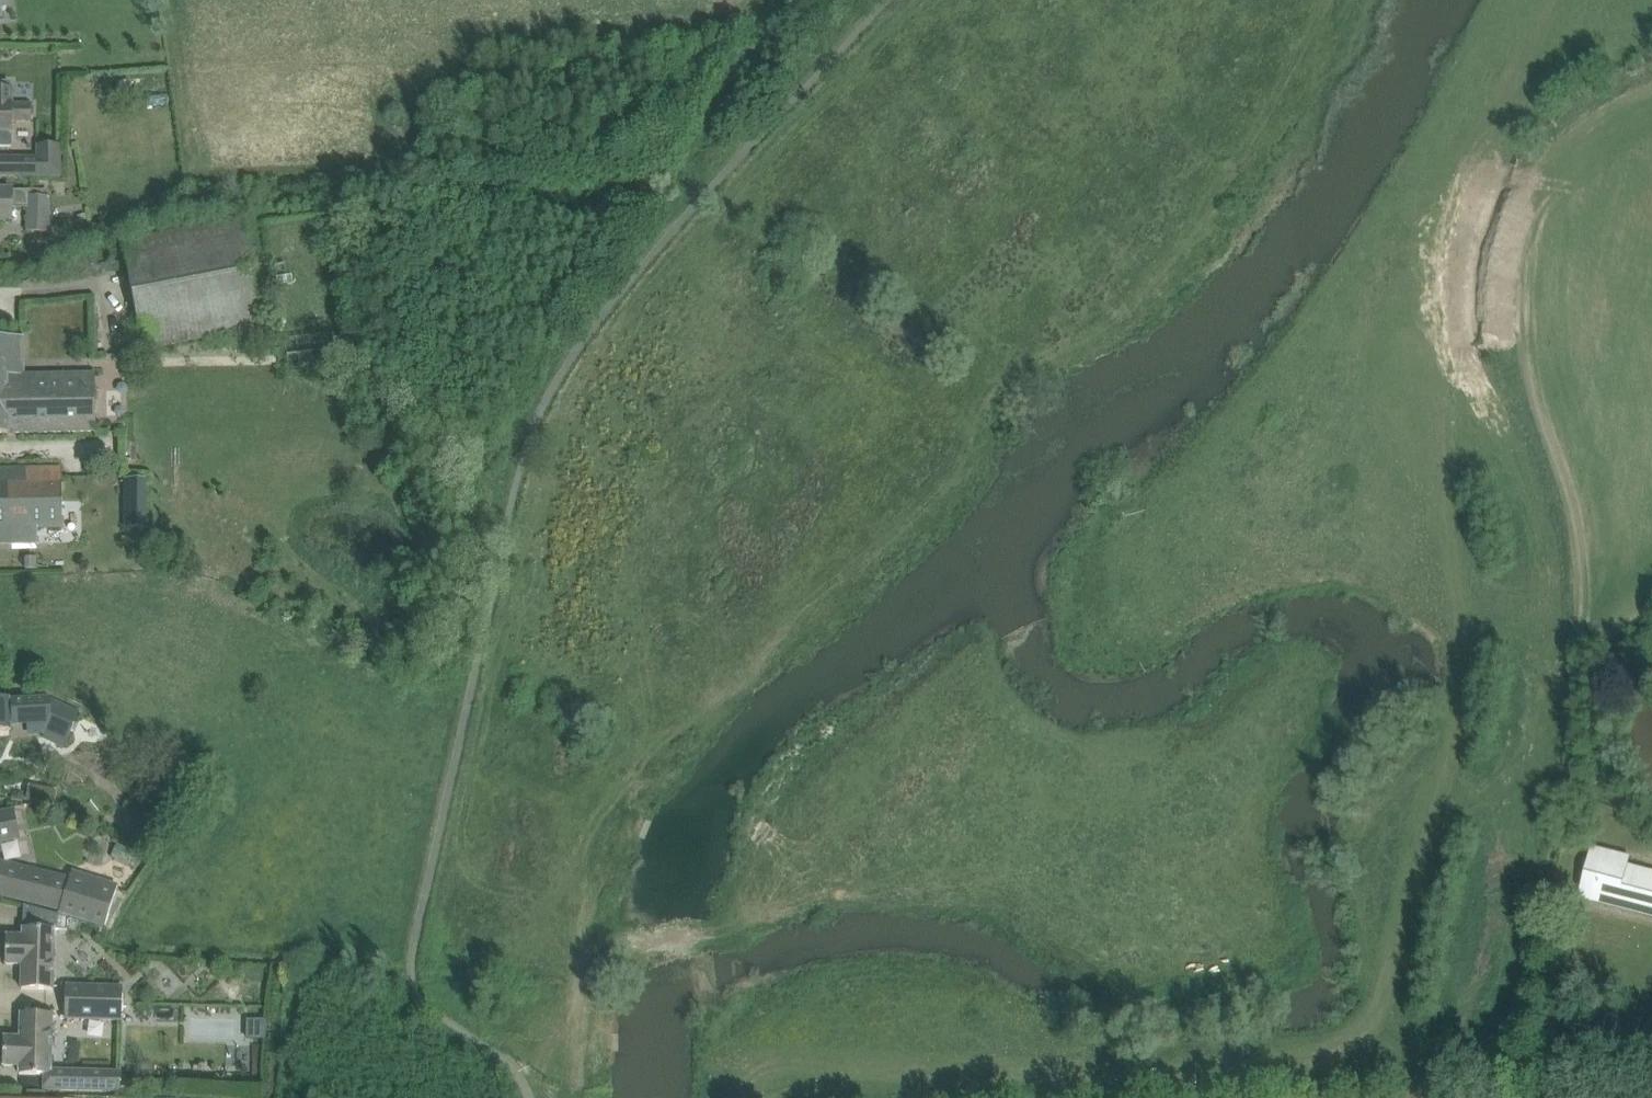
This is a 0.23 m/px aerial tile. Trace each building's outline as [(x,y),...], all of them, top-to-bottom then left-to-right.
[(160,89),(173,88),(171,68),(158,69),(160,89)] [(12,90),(0,90),(0,146),(11,146),(12,122),(30,122),(31,104),(12,104),(12,90)] [(21,176),(61,176),(61,145),(37,145),(37,157),(21,157),(21,176)] [(48,234),(48,197),(26,197),(26,191),(0,191),(0,220),(12,221),(12,209),(26,208),(26,235),(48,234)] [(143,351),(264,327),(243,219),(123,243),(143,351)] [(96,432),(95,373),(10,375),(10,360),(30,360),(30,338),(0,338),(0,434),(96,432)] [(0,469),(0,544),(37,544),(37,529),(62,529),(62,468),(0,469)] [(145,496),(145,480),(126,480),(126,496),(145,496)] [(8,730),(7,726),(27,725),(28,735),(45,734),(42,740),(63,749),(79,712),(49,698),(0,700),(0,731),(8,730)] [(85,719),(79,731),(108,745),(115,733),(85,719)] [(16,838),(11,813),(0,815),(0,842),(16,838)] [(1630,856),(1591,846),(1578,894),(1651,913),(1651,870),(1628,864),(1630,856)] [(107,921),(119,886),(72,871),(69,880),(0,864),(0,879),(1,895),(60,910),(59,914),(105,928),(107,921)] [(53,990),(54,930),(67,931),(68,917),(26,906),(25,928),(23,928),(23,936),(6,936),(5,964),(22,965),(22,989),(53,990)] [(66,1002),(122,1004),(123,987),(66,986),(66,1002)] [(122,1021),(122,1004),(66,1002),(65,1019),(122,1021)] [(121,1072),(51,1071),(52,1014),(21,1013),(20,1038),(4,1038),(3,1066),(20,1066),(19,1075),(45,1075),(44,1090),(120,1092),(121,1072)] [(248,1019),(247,1038),(267,1039),(268,1020),(248,1019)]
